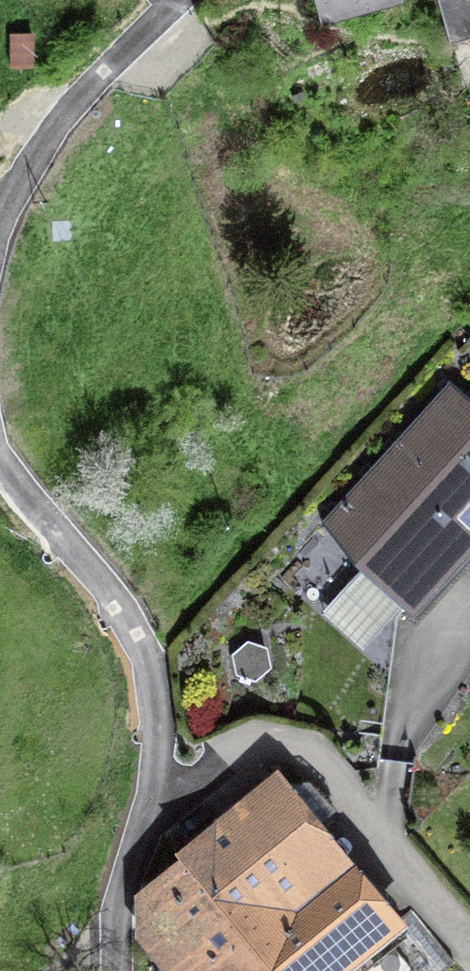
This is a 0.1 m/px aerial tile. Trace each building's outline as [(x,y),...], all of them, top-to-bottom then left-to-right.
[(320,36),(408,11),(404,0),(310,0),(320,36)] [(451,52),(469,46),(469,0),(436,0),(451,52)] [(10,35),(9,73),(33,73),(34,35),(10,35)] [(361,573),(320,615),(360,653),(399,613),(413,626),(469,567),(469,403),(450,384),(313,526),(361,573)] [(277,762),(174,844),(179,849),(279,970),(375,970),(378,969),(371,961),(362,949),(405,913),(277,762)] [(179,849),(135,896),(132,931),(168,970),(279,970),(179,849)] [(411,909),(405,913),(362,949),(371,961),(390,946),(409,970),(446,970),(458,963),(411,909)] [(57,953),(80,928),(72,920),(49,945),(57,953)]
